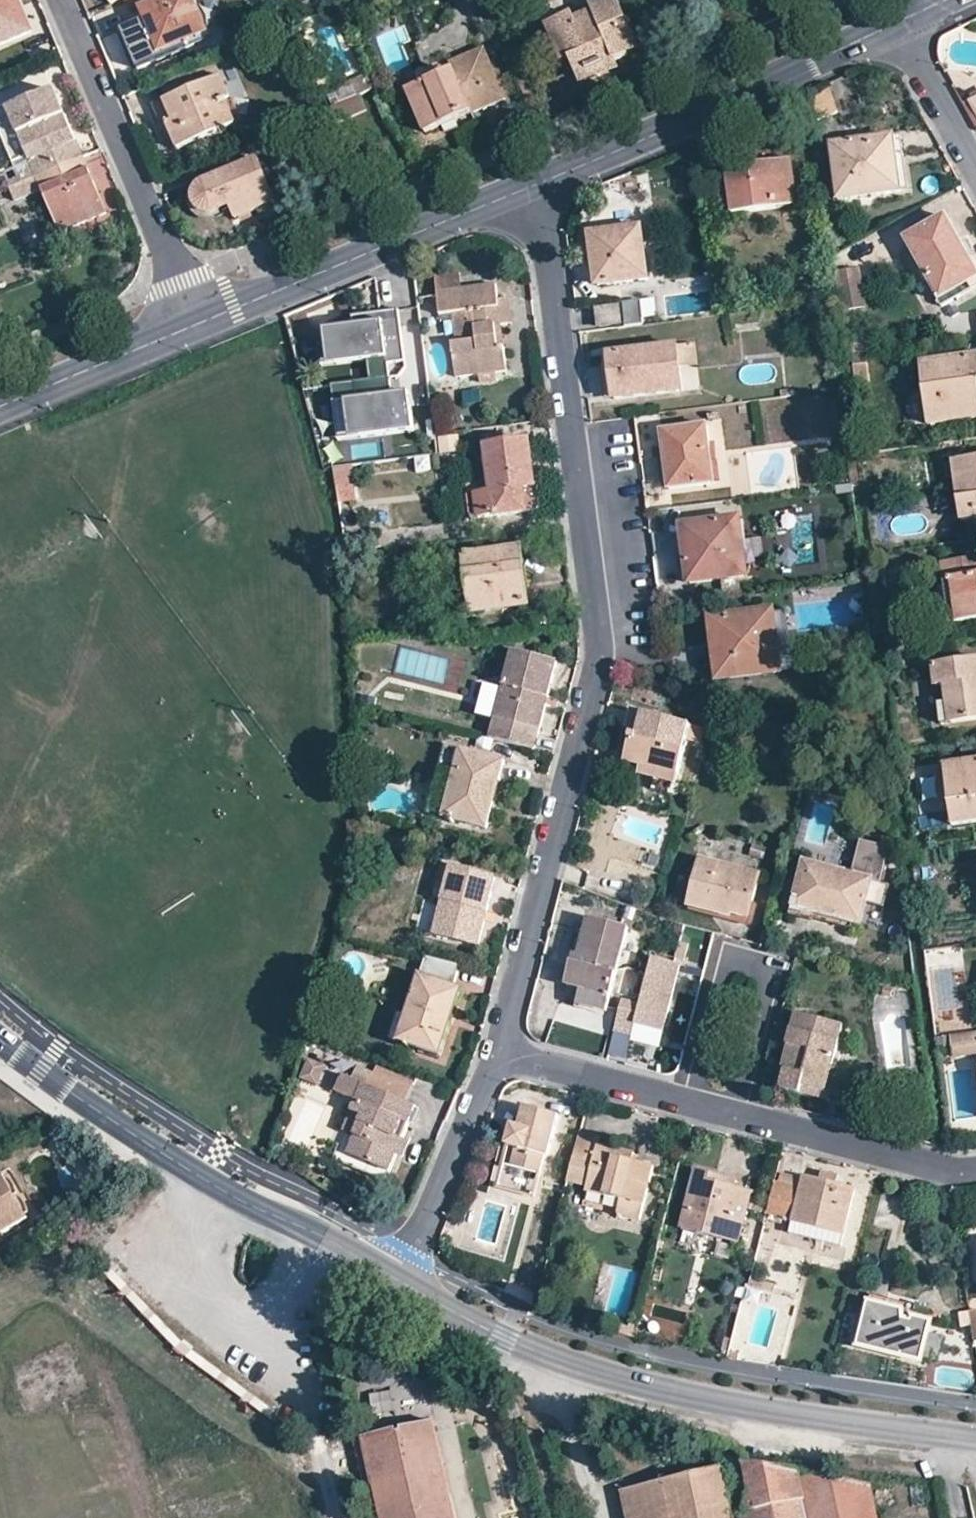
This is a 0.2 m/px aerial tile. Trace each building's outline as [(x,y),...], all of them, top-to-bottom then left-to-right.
[(32,34),(24,15),(16,19),(9,0),(0,0),(0,47),(32,34)] [(18,0),(9,0),(16,19),(24,15),(18,0)] [(180,0),(157,0),(136,8),(142,20),(121,29),(137,67),(186,48),(185,45),(209,34),(195,0),(182,0),(180,1),(180,0)] [(554,22),(569,59),(577,77),(614,61),(638,51),(617,0),(600,0),(588,5),(591,10),(573,18),(572,15),(554,22)] [(349,27),(347,21),(343,12),(333,15),(339,31),(349,27)] [(554,22),(553,22),(544,26),(560,62),(569,59),(554,22)] [(492,65),(484,46),(462,56),(450,61),(453,71),(406,92),(423,133),(484,108),(507,99),(499,83),(491,79),(486,68),(492,65)] [(222,76),(214,59),(190,69),(197,87),(222,76)] [(614,61),(577,77),(580,86),(618,69),(614,61)] [(499,83),(492,65),(486,68),(491,79),(499,83)] [(165,100),(197,87),(190,69),(158,83),(165,100)] [(25,95),(46,84),(39,70),(18,81),(25,95)] [(165,100),(152,106),(161,125),(166,123),(176,149),(236,125),(226,101),(231,99),(222,76),(197,87),(165,100)] [(59,127),(67,124),(52,89),(44,92),(59,127)] [(839,111),(828,90),(808,100),(812,125),(839,111)] [(35,175),(81,156),(67,124),(59,127),(44,92),(6,108),(22,145),(35,175)] [(359,95),(330,107),(337,123),(366,111),(359,95)] [(6,108),(4,103),(0,104),(0,133),(9,151),(22,145),(6,108)] [(546,123),(542,114),(526,121),(529,130),(546,123)] [(892,161),(898,161),(894,136),(830,145),(837,201),(896,192),(892,161)] [(98,197),(81,156),(35,175),(41,190),(60,231),(97,215),(91,200),(98,197)] [(218,212),(228,208),(234,221),(275,203),(256,158),(208,178),(202,181),(198,183),(195,186),(193,190),(192,194),(192,201),(194,206),(198,211),(203,214),(210,214),(218,212)] [(732,213),(796,205),(790,159),(727,168),(732,213)] [(896,192),(907,190),(903,160),(898,161),(892,161),(896,192)] [(35,175),(5,188),(10,197),(24,192),(27,196),(41,190),(35,175)] [(91,200),(97,215),(105,212),(98,197),(91,200)] [(966,264),(971,261),(944,216),(906,238),(941,301),(951,296),(948,291),(973,277),(966,264)] [(595,285),(647,279),(640,227),(589,234),(595,285)] [(975,287),(975,261),(975,259),(971,261),(966,264),(973,277),(948,291),(951,296),(954,300),(975,287)] [(461,288),(459,271),(434,274),(436,291),(461,288)] [(865,311),(859,271),(836,274),(842,314),(865,311)] [(495,373),(506,372),(503,347),(497,348),(494,324),(474,327),(472,310),(497,307),(496,301),(494,284),(461,288),(436,291),(439,315),(451,313),(455,343),(452,344),(456,378),(478,375),(495,373)] [(494,324),(500,323),(510,322),(507,299),(496,301),(497,307),(472,310),(474,327),(494,324)] [(599,327),(621,325),(619,306),(596,309),(599,327)] [(404,361),(399,312),(362,316),(363,326),(353,327),(333,329),(337,366),(368,362),(370,382),(390,380),(387,363),(404,361)] [(363,326),(362,316),(352,317),(353,327),(363,326)] [(497,348),(503,347),(500,323),(494,324),(497,348)] [(337,366),(333,329),(318,331),(322,368),(337,366)] [(614,400),(682,392),(677,344),(607,353),(614,400)] [(975,419),(975,355),(920,362),(929,426),(975,419)] [(495,373),(478,375),(479,385),(496,383),(495,373)] [(393,409),(392,397),(390,380),(370,382),(331,387),(336,426),(359,423),(361,440),(413,433),(410,407),(393,409)] [(410,407),(408,395),(392,397),(393,409),(410,407)] [(361,440),(359,423),(336,426),(338,442),(361,440)] [(668,490),(715,484),(706,424),(661,431),(668,490)] [(525,491),(535,490),(529,442),(485,448),(491,495),(525,491)] [(953,461),(961,520),(975,518),(975,458),(953,461)] [(333,468),(337,501),(352,499),(348,466),(333,468)] [(528,513),(538,511),(535,490),(525,491),(528,513)] [(528,513),(525,491),(491,495),(494,517),(528,513)] [(494,517),(491,495),(477,497),(480,519),(494,517)] [(678,506),(663,508),(666,527),(680,526),(678,506)] [(688,584),(747,576),(739,518),(680,526),(688,584)] [(472,614),(528,608),(520,549),(465,557),(472,614)] [(975,619),(975,558),(943,563),(945,581),(952,579),(958,621),(975,619)] [(780,670),(773,613),(773,611),(710,619),(718,680),(781,673),(780,670)] [(780,670),(792,668),(785,611),(773,613),(780,670)] [(858,638),(867,637),(866,623),(857,624),(858,638)] [(488,738),(534,750),(556,664),(513,651),(488,738)] [(975,719),(975,660),(934,667),(937,686),(945,685),(948,704),(950,723),(975,719)] [(950,723),(948,704),(938,705),(941,724),(950,723)] [(636,734),(642,712),(631,709),(626,731),(632,734),(636,734)] [(642,767),(676,776),(685,740),(690,725),(642,712),(636,734),(632,734),(624,762),(642,767)] [(703,729),(690,725),(685,740),(699,744),(703,729)] [(441,817),(459,751),(445,747),(427,813),(441,817)] [(459,751),(441,817),(485,830),(503,763),(459,751)] [(975,822),(975,762),(943,767),(946,784),(952,825),(975,822)] [(639,776),(673,785),(676,776),(642,767),(639,776)] [(946,784),(943,767),(933,768),(935,785),(946,784)] [(885,829),(895,828),(893,812),(883,813),(885,829)] [(880,883),(887,859),(858,851),(851,875),(872,881),(880,883)] [(701,862),(688,907),(747,922),(759,877),(701,862)] [(813,913),(861,925),(872,881),(851,875),(804,862),(795,901),(815,906),(813,913)] [(433,934),(478,946),(495,879),(450,867),(433,934)] [(815,906),(795,901),(791,913),(812,917),(813,913),(815,906)] [(580,990),(609,997),(627,929),(588,918),(577,955),(574,954),(566,985),(580,990)] [(699,965),(706,932),(682,927),(676,960),(699,965)] [(660,1030),(678,964),(652,956),(639,1005),(620,1000),(612,1030),(629,1035),(633,1023),(637,1024),(660,1030)] [(451,985),(458,966),(426,958),(419,975),(451,985)] [(462,990),(451,985),(419,975),(405,1018),(415,1021),(405,1045),(439,1057),(462,990)] [(576,1005),(605,1013),(609,997),(580,990),(576,1005)] [(826,1094),(833,1069),(844,1027),(796,1014),(787,1046),(792,1047),(782,1091),(801,1096),(803,1088),(826,1094)] [(415,1021),(405,1018),(396,1042),(405,1045),(415,1021)] [(948,1038),(949,1048),(975,1044),(975,1034),(948,1038)] [(949,1048),(950,1057),(975,1053),(975,1044),(949,1048)] [(318,1086),(325,1065),(305,1059),(298,1079),(318,1086)] [(396,1099),(403,1081),(371,1067),(368,1075),(363,1085),(396,1099)] [(351,1080),(363,1085),(368,1075),(355,1070),(351,1080)] [(388,1171),(395,1154),(401,1140),(395,1137),(401,1122),(408,1125),(415,1107),(396,1099),(363,1085),(351,1080),(340,1076),(333,1092),(345,1098),(343,1102),(353,1106),(342,1131),(352,1136),(345,1153),(388,1171)] [(825,1101),(826,1094),(803,1088),(801,1096),(824,1102),(825,1101)] [(512,1164),(538,1173),(544,1155),(547,1155),(558,1118),(525,1108),(519,1128),(511,1126),(506,1147),(515,1149),(512,1164)] [(395,1137),(401,1140),(408,1125),(401,1122),(395,1137)] [(599,1137),(580,1133),(567,1182),(586,1188),(597,1144),(599,1137)] [(401,1140),(395,1154),(402,1157),(408,1143),(401,1140)] [(615,1149),(597,1144),(586,1188),(585,1191),(643,1206),(653,1169),(630,1163),(613,1158),(615,1149)] [(613,1158),(630,1163),(632,1154),(615,1149),(613,1158)] [(121,1180),(110,1171),(100,1183),(112,1192),(121,1180)] [(696,1171),(695,1178),(735,1189),(737,1181),(696,1171)] [(780,1173),(778,1183),(799,1188),(802,1179),(780,1173)] [(821,1173),(818,1182),(836,1186),(838,1177),(821,1173)] [(802,1177),(802,1179),(799,1188),(792,1221),(842,1233),(854,1190),(836,1186),(818,1182),(802,1177)] [(26,1221),(1,1178),(0,1178),(0,1236),(1,1235),(26,1221)] [(735,1189),(695,1178),(682,1228),(737,1243),(750,1193),(735,1189)] [(774,1181),(765,1214),(792,1221),(799,1188),(778,1183),(774,1181)] [(839,1246),(842,1233),(792,1221),(789,1233),(839,1246)] [(509,1284),(505,1292),(520,1300),(523,1291),(509,1284)] [(867,1304),(911,1315),(913,1306),(869,1295),(867,1304)] [(857,1347),(920,1363),(931,1320),(911,1315),(867,1304),(857,1347)] [(616,1324),(613,1332),(625,1335),(628,1328),(616,1324)] [(432,1423),(364,1439),(375,1486),(382,1517),(453,1517),(432,1423)] [(872,1485),(746,1464),(751,1492),(745,1510),(747,1517),(879,1517),(872,1485)] [(724,1469),(657,1484),(665,1517),(735,1517),(724,1469)] [(657,1484),(621,1492),(627,1517),(665,1517),(657,1484)]
